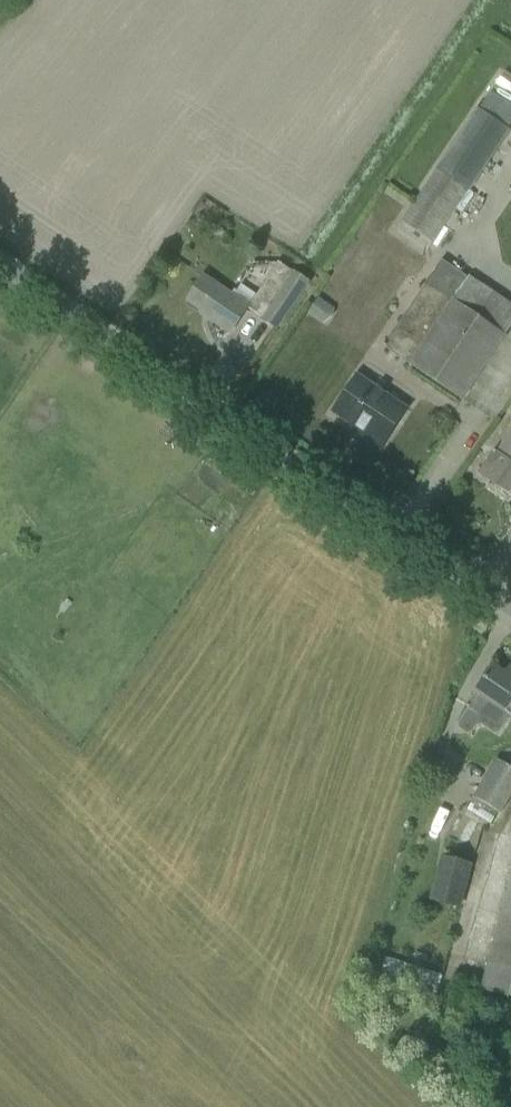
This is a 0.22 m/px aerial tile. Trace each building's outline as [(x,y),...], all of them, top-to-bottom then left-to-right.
[(495,82),(510,92),(510,75),(502,70),(495,82)] [(510,132),(510,130),(509,129),(510,126),(510,105),(492,92),(481,108),(480,107),(438,169),(439,170),(404,222),(433,242),(468,190),(471,192),(510,132)] [(383,347),(386,349),(387,348),(463,400),(510,328),(510,309),(468,280),(469,278),(442,260),(383,347)] [(294,272),(263,318),(278,328),(309,282),(294,272)] [(205,276),(188,300),(211,315),(209,318),(231,333),(249,306),(205,276)] [(326,322),(336,308),(320,298),(310,312),(326,322)] [(408,410),(358,376),(334,411),(366,433),(364,435),(382,447),(408,410)] [(506,440),(504,438),(503,440),(505,441),(497,452),(510,462),(510,432),(506,440)] [(495,485),(510,496),(510,463),(495,485)] [(494,666),(476,691),(477,692),(467,707),(479,715),(479,714),(497,726),(506,714),(510,718),(510,667),(506,674),(494,666)] [(510,794),(510,767),(498,759),(475,797),(500,812),(510,794)] [(461,908),(469,877),(438,869),(430,900),(461,908)] [(482,988),(510,996),(510,880),(482,988)] [(435,995),(441,972),(384,957),(378,979),(435,995)]
